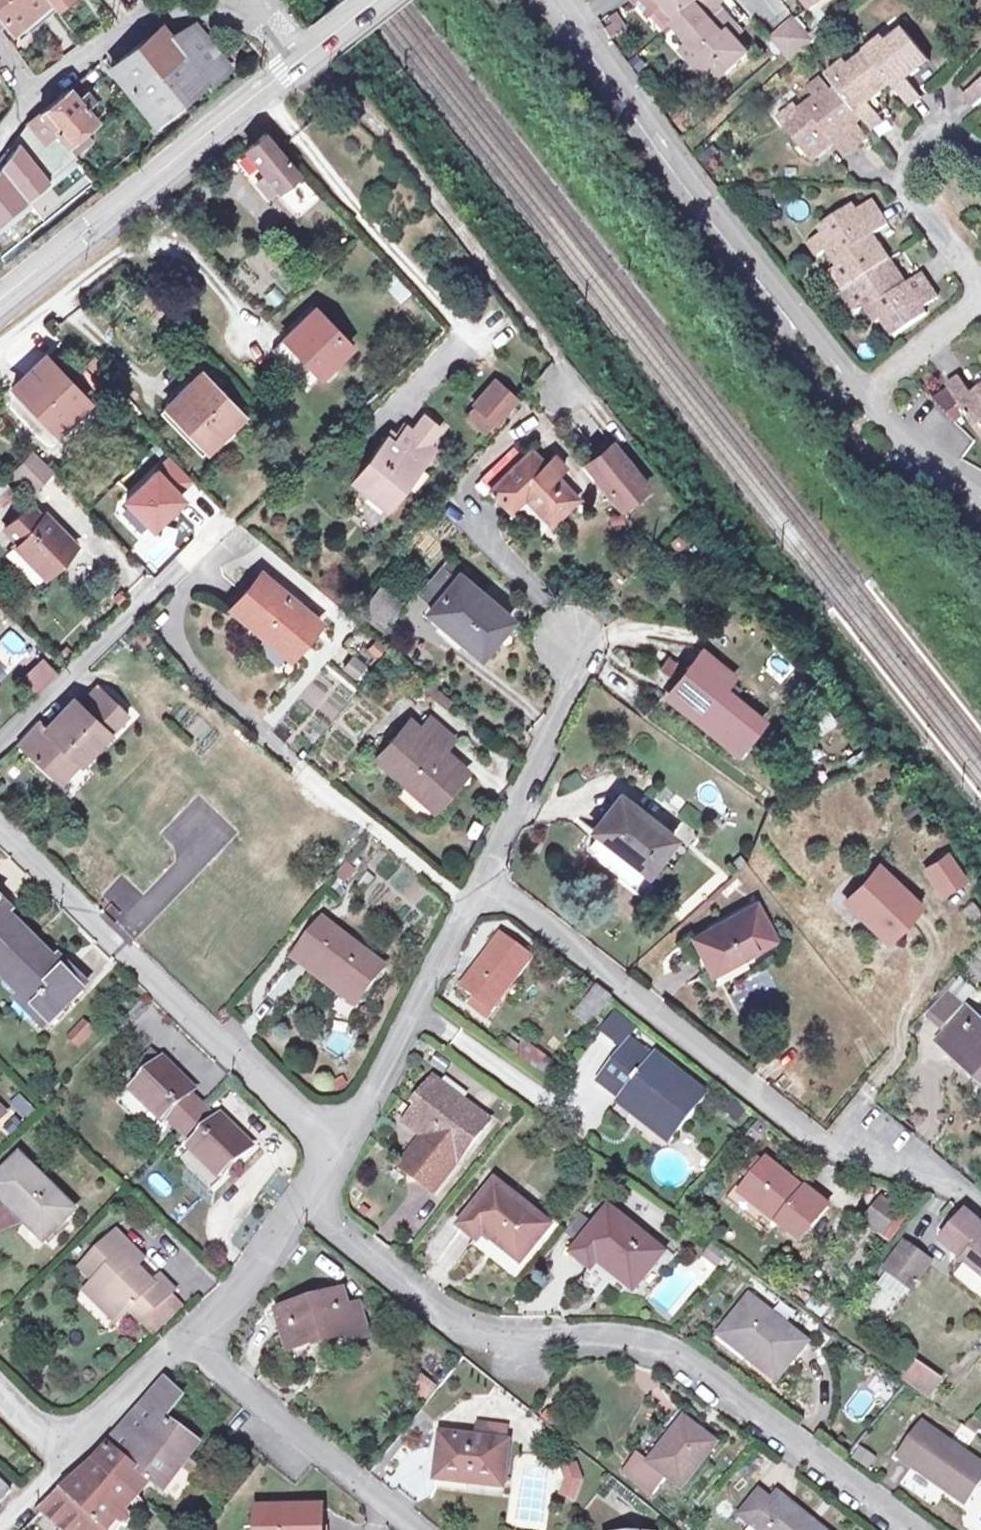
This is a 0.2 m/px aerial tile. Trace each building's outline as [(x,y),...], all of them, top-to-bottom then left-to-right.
[(0,13),(4,21),(10,17),(15,23),(42,0),(0,0),(0,13)] [(632,1),(646,19),(648,17),(660,7),(672,22),(667,26),(696,60),(692,64),(712,88),(746,60),(725,35),(732,29),(721,15),(712,21),(707,14),(725,0),(633,0),(632,1)] [(809,12),(825,0),(799,0),(809,12)] [(660,7),(648,17),(660,32),(667,26),(672,22),(660,7)] [(121,14),(117,8),(111,13),(115,18),(121,14)] [(189,51),(166,68),(189,96),(208,82),(212,87),(235,69),(228,60),(230,59),(196,20),(176,34),(189,51)] [(167,22),(143,40),(166,68),(189,51),(176,34),(167,22)] [(791,65),(812,46),(794,24),(770,42),(791,65)] [(806,113),(802,108),(796,112),(804,122),(790,134),(812,161),(832,143),(845,157),(867,141),(852,121),(862,113),(873,130),(885,122),(873,103),(891,87),(911,108),(926,96),(915,82),(929,70),(904,39),(890,52),(883,41),(868,53),(871,59),(857,70),(840,85),(831,93),(806,113)] [(189,96),(166,68),(143,40),(114,63),(160,119),(189,96)] [(831,75),(840,85),(857,70),(847,60),(831,75)] [(69,141),(85,128),(100,116),(87,101),(97,94),(86,80),(77,87),(74,83),(43,108),(32,117),(49,139),(61,131),(69,141)] [(814,97),(802,108),(806,113),(831,93),(820,83),(810,91),(814,97)] [(972,98),(979,109),(980,107),(980,90),(972,98)] [(20,135),(1,161),(29,194),(52,174),(79,152),(76,150),(69,141),(61,131),(49,139),(32,117),(20,135)] [(93,138),(85,128),(69,141),(76,150),(93,138)] [(277,200),(302,229),(319,213),(259,148),(240,166),(251,178),(240,188),(263,213),(277,200)] [(1,161),(0,163),(0,219),(29,194),(1,161)] [(834,271),(848,289),(890,255),(875,235),(888,225),(867,198),(854,209),(848,201),(813,229),(819,236),(809,244),(819,257),(827,250),(840,267),(834,271)] [(848,289),(846,290),(859,307),(867,301),(881,319),(887,315),(899,332),(931,307),(925,300),(938,290),(922,268),(908,278),(890,255),(848,289)] [(344,364),(309,327),(281,352),(317,390),(344,364)] [(50,362),(17,390),(56,431),(87,403),(50,362)] [(90,368),(81,377),(94,391),(103,382),(90,368)] [(203,379),(168,412),(206,451),(242,420),(203,379)] [(972,403),(960,387),(947,395),(950,399),(933,411),(955,432),(967,424),(980,444),(980,397),(972,403)] [(473,415),(474,417),(491,431),(493,433),(513,410),(492,393),(473,415)] [(481,442),(491,431),(474,417),(465,428),(481,442)] [(348,491),(384,520),(433,459),(427,454),(438,440),(420,426),(409,440),(404,436),(390,452),(383,447),(348,491)] [(619,514),(646,493),(606,444),(580,467),(619,514)] [(51,487),(31,465),(9,486),(29,508),(51,487)] [(526,509),(552,537),(576,516),(556,493),(565,486),(552,471),(543,479),(533,467),(490,503),(508,524),(526,509)] [(165,475),(119,518),(146,545),(176,516),(171,510),(185,496),(165,475)] [(40,592),(75,559),(45,528),(40,533),(25,517),(0,541),(15,556),(10,560),(40,592)] [(434,610),(461,580),(450,570),(423,601),(434,610)] [(461,580),(434,610),(453,627),(450,630),(479,656),(509,622),(461,580)] [(408,601),(387,583),(364,609),(385,628),(408,601)] [(260,588),(230,623),(290,674),(318,639),(260,588)] [(707,621),(713,614),(703,599),(694,605),(707,621)] [(0,639),(0,640),(11,657),(23,650),(12,631),(0,639)] [(352,655),(341,671),(357,682),(368,666),(352,655)] [(23,675),(37,693),(57,677),(43,659),(23,675)] [(702,668),(677,697),(698,715),(689,725),(734,764),(760,734),(722,702),(730,692),(702,668)] [(430,696),(421,706),(445,726),(454,716),(430,696)] [(698,715),(677,697),(668,707),(689,725),(698,715)] [(67,765),(77,775),(123,728),(95,700),(78,718),(73,712),(42,745),(34,737),(18,753),(48,784),(67,765)] [(808,738),(831,719),(820,707),(797,726),(808,738)] [(437,788),(448,776),(436,765),(447,754),(422,732),(411,744),(402,735),(372,768),(427,818),(447,797),(437,788)] [(58,794),(77,775),(67,765),(48,784),(58,794)] [(437,788),(447,797),(458,785),(448,776),(437,788)] [(614,791),(589,822),(593,826),(639,863),(644,866),(669,836),(614,791)] [(631,873),(639,863),(593,826),(585,836),(586,844),(624,874),(631,873)] [(748,859),(740,849),(729,857),(738,869),(747,861),(748,859)] [(899,866),(883,850),(874,859),(889,876),(899,866)] [(939,904),(964,883),(944,857),(918,878),(939,904)] [(889,949),(917,920),(878,883),(845,916),(864,934),(870,928),(889,949)] [(3,973),(41,937),(20,915),(22,913),(0,890),(0,970),(3,973)] [(753,899),(685,932),(704,974),(775,938),(753,899)] [(324,979),(353,1002),(375,975),(314,928),(285,965),(316,989),(324,979)] [(65,961),(41,937),(3,973),(55,1026),(90,992),(63,964),(65,961)] [(459,1001),(494,1027),(504,1014),(499,1011),(519,984),(523,987),(532,975),(497,950),(488,961),(495,966),(475,994),(468,988),(459,1001)] [(961,984),(976,999),(980,994),(980,962),(961,984)] [(324,979),(316,989),(345,1012),(353,1002),(324,979)] [(591,1000),(573,1026),(590,1038),(608,1012),(591,1000)] [(596,1032),(617,1047),(633,1025),(612,1010),(596,1032)] [(945,1010),(930,1027),(943,1040),(958,1022),(945,1010)] [(98,1035),(85,1022),(66,1040),(79,1053),(98,1035)] [(963,1024),(936,1055),(949,1067),(955,1060),(980,1083),(980,1040),(963,1024)] [(523,1047),(520,1051),(507,1041),(499,1053),(553,1091),(562,1075),(523,1047)] [(156,1076),(172,1061),(161,1049),(145,1064),(156,1076)] [(630,1052),(598,1092),(676,1148),(706,1111),(630,1052)] [(172,1061),(156,1076),(139,1092),(169,1123),(174,1118),(186,1130),(208,1107),(197,1096),(202,1091),(172,1061)] [(467,1080),(462,1087),(482,1102),(488,1094),(467,1080)] [(415,1171),(405,1185),(413,1191),(413,1190),(427,1201),(453,1165),(481,1127),(426,1085),(409,1109),(412,1111),(400,1128),(419,1142),(404,1163),(415,1171)] [(222,1121),(208,1107),(186,1130),(199,1144),(195,1148),(225,1179),(258,1147),(227,1116),(222,1121)] [(174,1118),(169,1123),(167,1125),(179,1137),(186,1130),(174,1118)] [(68,1218),(14,1162),(0,1176),(0,1209),(7,1217),(17,1208),(46,1240),(68,1218)] [(415,1171),(404,1163),(394,1177),(405,1185),(415,1171)] [(819,1214),(767,1170),(763,1175),(740,1200),(766,1222),(792,1244),(819,1214)] [(479,1239),(515,1269),(543,1235),(491,1192),(459,1232),(474,1244),(479,1239)] [(901,1210),(880,1194),(860,1221),(881,1237),(901,1210)] [(577,1272),(572,1278),(593,1295),(606,1279),(621,1291),(652,1253),(598,1209),(582,1228),(568,1245),(559,1256),(577,1272)] [(963,1209),(940,1235),(951,1246),(951,1271),(980,1298),(980,1225),(963,1209)] [(582,1228),(566,1216),(553,1232),(568,1245),(582,1228)] [(141,1319),(163,1298),(169,1292),(156,1278),(146,1288),(128,1270),(135,1263),(111,1239),(82,1267),(95,1280),(85,1289),(115,1319),(123,1311),(136,1324),(141,1319)] [(930,1263),(900,1240),(878,1269),(908,1292),(930,1263)] [(163,1298),(141,1319),(154,1332),(175,1311),(163,1298)] [(345,1355),(366,1350),(356,1314),(347,1317),(343,1303),(273,1321),(284,1362),(343,1347),(345,1355)] [(741,1364),(773,1389),(802,1352),(745,1307),(720,1338),(746,1359),(741,1364)] [(921,1380),(916,1386),(905,1377),(897,1386),(923,1406),(935,1390),(921,1380)] [(92,1467),(136,1505),(147,1493),(156,1501),(196,1458),(165,1430),(184,1410),(163,1391),(107,1446),(92,1467)] [(980,1432),(971,1424),(963,1434),(973,1441),(980,1432)] [(647,1471),(636,1463),(623,1481),(652,1502),(664,1485),(679,1496),(712,1452),(679,1427),(647,1471)] [(924,1434),(899,1467),(960,1513),(980,1485),(980,1477),(924,1434)] [(478,1438),(476,1452),(503,1455),(505,1441),(478,1438)] [(501,1499),(506,1455),(503,1455),(476,1452),(441,1447),(436,1491),(501,1499)] [(877,1459),(864,1450),(856,1461),(870,1470),(877,1459)] [(136,1505),(92,1467),(39,1516),(40,1517),(54,1529),(114,1529),(136,1505)] [(561,1473),(553,1483),(563,1490),(561,1507),(573,1509),(575,1488),(561,1473)] [(777,1503),(772,1509),(757,1497),(735,1525),(742,1529),(811,1529),(777,1503)]
